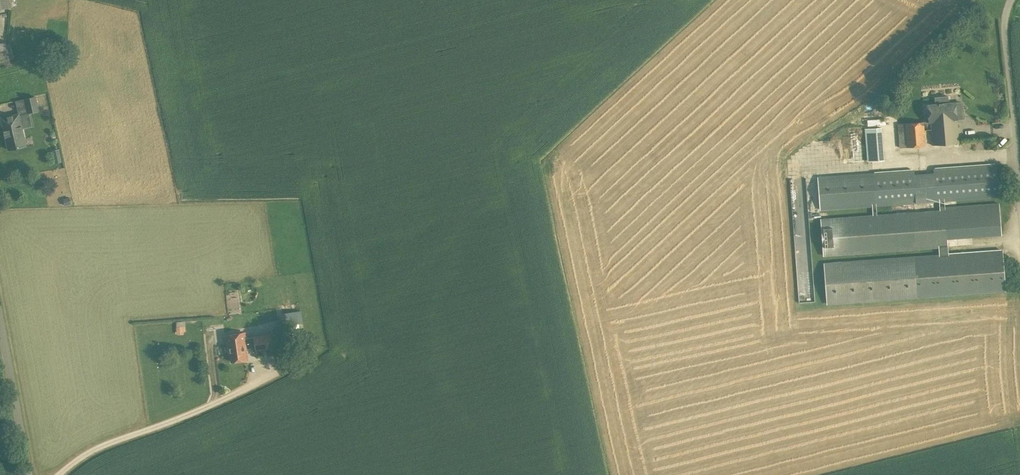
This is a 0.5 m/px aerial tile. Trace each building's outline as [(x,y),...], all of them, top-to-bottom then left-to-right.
[(11,7),(10,0),(0,0),(0,9),(11,7)] [(10,63),(5,42),(0,43),(0,66),(10,63)] [(35,96),(25,99),(28,112),(38,110),(35,96)] [(935,98),(935,104),(927,105),(928,123),(929,123),(931,145),(959,143),(955,103),(948,103),(947,97),(935,98)] [(26,146),(18,114),(1,118),(8,149),(26,146)] [(927,144),(923,120),(904,123),(907,146),(927,144)] [(884,160),(882,128),(864,129),(867,162),(884,160)] [(918,181),(817,189),(820,229),(921,221),(918,181)] [(65,205),(71,204),(70,197),(63,198),(65,205)] [(279,314),(284,346),(301,344),(296,311),(279,314)] [(244,332),(226,335),(227,346),(246,344),(245,338),(244,332)] [(275,347),(273,333),(253,336),(253,337),(245,338),(246,344),(227,346),(228,354),(230,354),(231,361),(247,359),(245,349),(255,347),(255,350),(275,347)]
